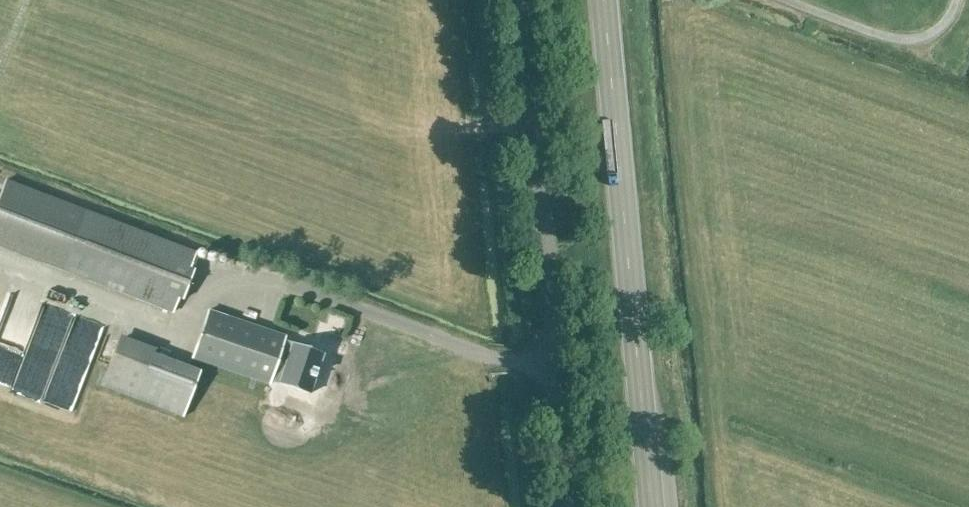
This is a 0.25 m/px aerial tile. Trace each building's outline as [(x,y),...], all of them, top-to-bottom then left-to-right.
[(72,206),(5,180),(0,194),(0,246),(174,312),(196,253),(72,206)] [(0,345),(0,370),(50,385),(59,353),(33,346),(48,293),(18,285),(0,345)] [(82,387),(103,312),(77,304),(54,387),(60,389),(62,381),(82,387)] [(319,352),(286,341),(207,314),(192,358),(270,386),(275,373),(308,385),(319,352)] [(153,353),(136,400),(183,418),(201,371),(153,353)]
